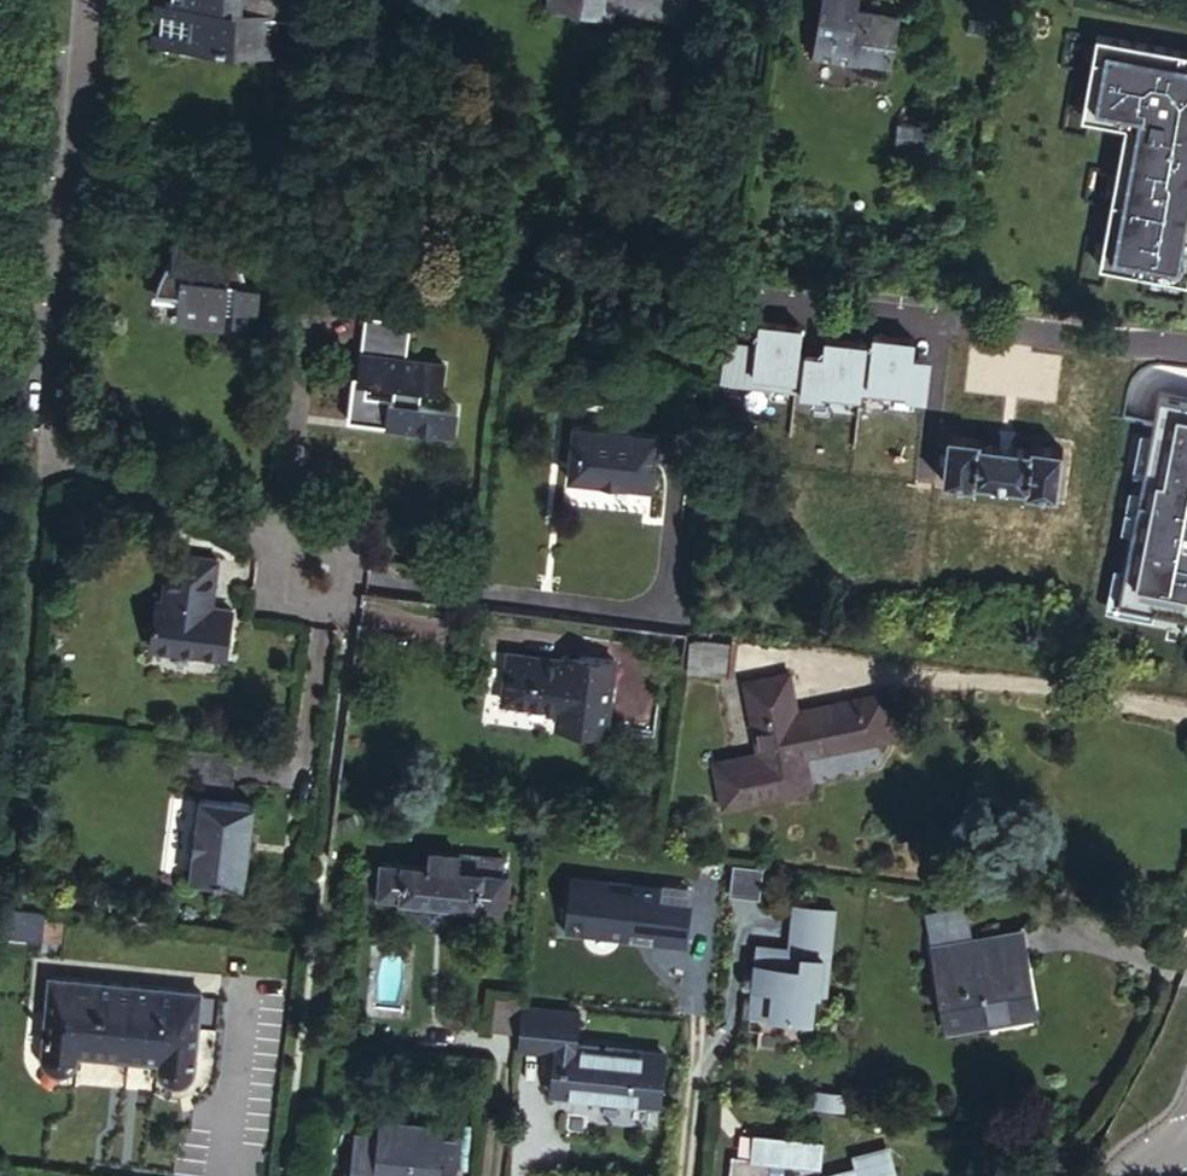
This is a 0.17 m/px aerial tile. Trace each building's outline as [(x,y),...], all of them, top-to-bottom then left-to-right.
[(161,8),(156,7),(153,43),(269,53),(271,16),(284,17),(285,0),(161,0),(161,8)] [(896,8),(855,0),(818,0),(809,44),(852,53),(849,66),(882,74),(896,8)] [(1100,28),(1084,108),(1126,117),(1103,249),(1186,267),(1186,44),(1100,28)] [(248,334),(253,288),(238,286),(240,278),(240,271),(238,261),(236,255),(233,249),(227,242),(228,237),(206,236),(206,232),(169,229),(164,266),(161,266),(155,275),(152,284),(149,293),(148,297),(171,299),(169,321),(217,327),(218,318),(226,319),(225,331),(248,334)] [(366,309),(365,316),(406,321),(405,328),(411,329),(412,314),(366,309)] [(401,428),(449,433),(452,405),(418,401),(420,384),(439,386),(442,364),(402,359),(405,328),(406,321),(365,316),(360,315),(353,376),(350,375),(343,421),(383,425),(385,415),(403,417),(401,428)] [(1164,422),(1090,412),(1065,597),(1139,607),(1164,422)] [(565,476),(650,485),(655,431),(570,421),(565,476)] [(1025,491),(1056,495),(1061,445),(1030,442),(1030,446),(973,440),(973,437),(943,434),(939,483),(968,485),(969,482),(1025,488),(1025,491)] [(209,565),(161,558),(154,606),(148,605),(142,653),(216,666),(224,617),(202,614),(199,613),(200,605),(205,595),(209,565)] [(566,656),(508,649),(502,697),(562,705),(559,725),(605,731),(608,710),(614,662),(566,656)] [(865,745),(855,701),(793,713),(787,678),(742,686),(755,757),(714,765),(722,806),(806,791),(799,757),(865,745)] [(855,701),(865,745),(888,740),(880,697),(855,701)] [(176,747),(172,777),(174,777),(179,778),(181,780),(187,784),(189,788),(191,791),(193,797),(224,801),(230,753),(176,747)] [(193,797),(183,880),(238,887),(242,854),(244,839),(248,804),(224,801),(193,797)] [(464,907),(496,910),(499,877),(497,877),(499,862),(427,856),(425,870),(378,865),(375,898),(412,901),(428,903),(427,910),(447,912),(447,905),(464,907)] [(762,867),(733,863),(730,892),(759,895),(762,867)] [(656,881),(573,874),(568,930),(626,935),(627,924),(654,927),(653,939),(684,942),(688,898),(655,895),(656,881)] [(499,877),(496,910),(503,911),(506,878),(499,877)] [(428,903),(412,901),(411,915),(422,929),(447,932),(463,920),(464,907),(447,905),(447,912),(427,910),(428,903)] [(828,990),(837,907),(792,902),(788,945),(756,942),(748,1010),(810,1017),(813,989),(828,990)] [(982,1016),(1034,1007),(1020,925),(971,934),(966,903),(923,910),(928,942),(943,1030),(983,1023),(982,1016)] [(192,1067),(198,994),(50,977),(42,1052),(45,1059),(48,1064),(51,1066),(54,1068),(58,1069),(62,1068),(67,1067),(71,1065),(73,1062),(76,1055),(157,1063),(159,1069),(161,1074),(166,1079),(170,1081),(174,1082),(178,1082),(184,1080),(190,1074),(192,1067)] [(518,1030),(517,1039),(553,1043),(550,1091),(655,1103),(659,1053),(573,1044),(575,1014),(520,1008),(518,1030)] [(449,1173),(454,1173),(458,1139),(440,1137),(441,1126),(377,1117),(375,1135),(351,1132),(347,1175),(448,1175),(449,1173)] [(784,1163),(821,1166),(823,1138),(753,1131),(751,1155),(730,1154),(728,1175),(783,1175),(784,1163)] [(887,1146),(853,1152),(857,1164),(830,1172),(831,1175),(895,1175),(887,1146)]
